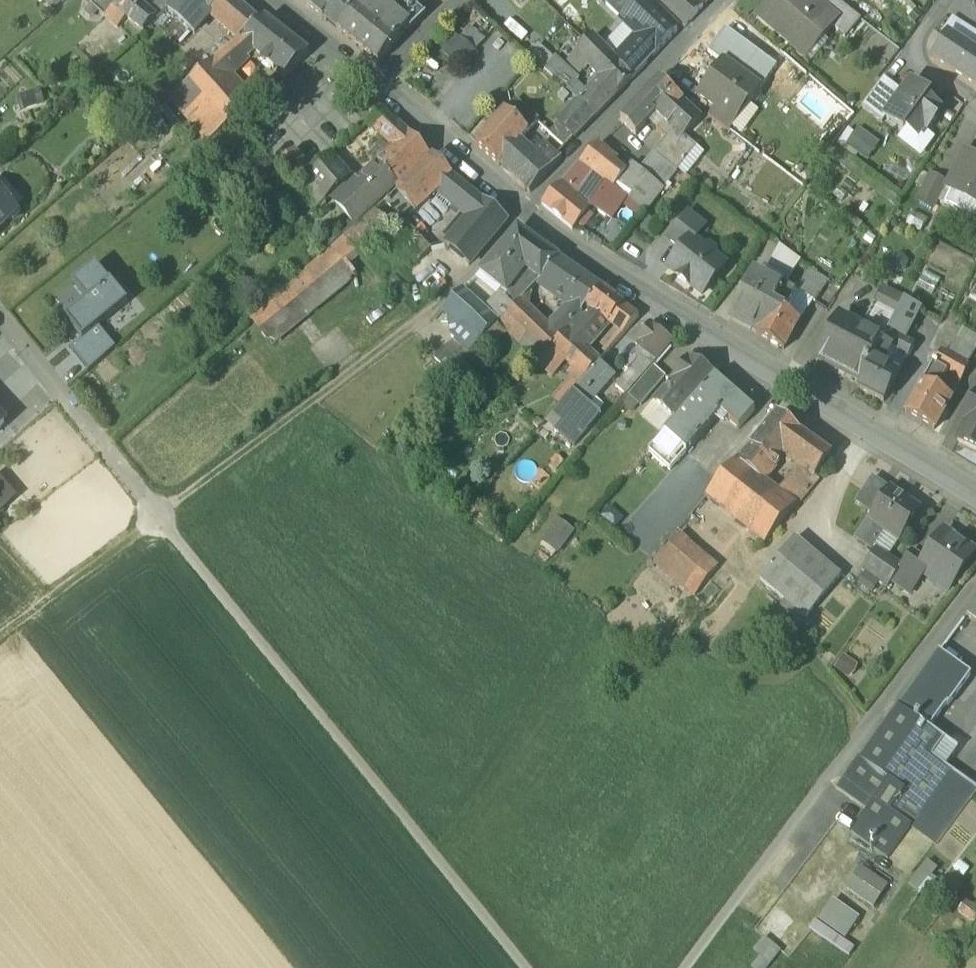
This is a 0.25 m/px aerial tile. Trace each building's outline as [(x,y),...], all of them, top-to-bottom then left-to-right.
[(105,15),(112,6),(118,0),(94,0),(92,2),(105,15)] [(112,6),(143,31),(156,19),(133,0),(118,0),(112,6)] [(165,9),(169,12),(192,31),(209,12),(220,0),(174,0),(165,9)] [(209,12),(240,41),(261,24),(233,0),(220,0),(209,12)] [(351,0),(312,0),(307,6),(337,30),(358,5),(351,0)] [(359,6),(381,26),(390,14),(385,9),(393,0),(363,0),(359,6)] [(606,3),(622,19),(640,0),(609,0),(606,3)] [(625,44),(629,48),(616,62),(631,78),(645,64),(677,30),(648,0),(640,0),(622,19),(636,33),(625,44)] [(685,25),(703,6),(697,0),(657,0),(685,25)] [(813,0),(769,0),(757,15),(789,42),(792,38),(803,47),(814,34),(819,38),(831,24),(835,19),(824,9),(813,0)] [(836,0),(831,0),(824,9),(835,19),(831,24),(844,36),(858,17),(836,0)] [(359,6),(358,5),(337,30),(338,31),(378,64),(395,43),(379,31),(382,26),(381,26),(359,6)] [(417,7),(401,23),(407,28),(406,30),(409,32),(426,15),(417,7)] [(401,23),(390,14),(381,26),(382,26),(379,31),(395,43),(405,36),(409,32),(406,30),(407,28),(401,23)] [(951,18),(942,31),(947,35),(947,34),(973,50),(975,45),(975,34),(951,18)] [(240,41),(250,48),(251,49),(282,74),(307,54),(263,21),(240,41)] [(722,60),(760,87),(777,64),(725,26),(708,50),(722,60)] [(947,34),(947,35),(933,56),(975,84),(975,52),(973,50),(947,34)] [(448,54),(462,66),(475,50),(460,38),(448,54)] [(590,38),(584,43),(584,44),(576,51),(587,62),(602,76),(618,91),(631,78),(616,62),(590,38)] [(240,41),(215,62),(197,78),(210,94),(230,77),(248,53),(251,49),(250,48),(240,41)] [(587,62),(576,51),(574,54),(568,59),(578,70),(587,62)] [(760,87),(722,60),(705,83),(722,96),(715,104),(736,120),(737,118),(733,115),(744,101),(748,104),(760,87)] [(587,92),(566,73),(559,82),(580,100),(587,92)] [(587,92),(580,100),(595,114),(618,91),(602,76),(587,92)] [(230,77),(210,94),(197,78),(182,91),(170,102),(205,142),(212,138),(253,102),(230,77)] [(682,100),(659,77),(618,121),(633,135),(655,112),(653,110),(661,99),(673,110),(682,100)] [(885,116),(903,92),(883,77),(862,105),(882,120),(885,116)] [(930,96),(911,81),(903,92),(885,116),(903,130),(905,127),(919,137),(925,128),(927,129),(935,119),(934,117),(940,109),(927,100),(930,96)] [(682,100),(673,110),(661,99),(653,110),(655,112),(663,120),(656,127),(665,136),(653,151),(676,171),(696,145),(684,135),(701,116),(682,100)] [(522,107),(514,100),(504,111),(512,118),(522,107)] [(580,100),(558,121),(574,136),(595,114),(580,100)] [(715,104),(708,114),(729,129),(736,120),(715,104)] [(536,120),(522,107),(512,118),(526,130),(536,120)] [(409,135),(381,110),(376,115),(374,114),(367,121),(395,148),(409,135)] [(512,118),(504,111),(476,144),(497,163),(518,140),(526,130),(512,118)] [(655,112),(633,135),(618,121),(597,142),(618,159),(616,164),(626,170),(632,164),(632,163),(637,167),(653,151),(665,136),(656,127),(663,120),(655,112)] [(879,141),(859,126),(848,142),(868,157),(879,141)] [(427,155),(409,135),(395,148),(377,163),(395,183),(427,155)] [(536,146),(532,151),(518,140),(497,163),(530,192),(559,159),(543,145),(540,149),(536,146)] [(618,159),(597,142),(580,161),(594,173),(606,181),(613,186),(626,170),(616,164),(618,159)] [(312,171),(293,151),(280,163),(299,184),(305,178),(312,171)] [(653,151),(637,167),(663,188),(676,171),(653,151)] [(964,153),(948,184),(975,199),(975,159),(964,153)] [(343,172),(329,156),(312,171),(305,178),(324,200),(332,193),(337,198),(358,180),(351,173),(347,177),(343,172)] [(451,175),(433,156),(396,190),(413,209),(439,186),(451,175)] [(395,183),(377,163),(358,180),(337,198),(357,220),(396,185),(395,183)] [(632,163),(632,164),(626,170),(613,186),(626,196),(644,211),(663,188),(637,167),(632,163)] [(803,182),(776,165),(765,182),(769,185),(765,191),(788,206),(803,182)] [(931,174),(918,198),(931,205),(944,181),(931,174)] [(481,199),(451,175),(439,186),(453,197),(470,212),(481,199)] [(606,181),(593,199),(612,214),(626,196),(613,186),(606,181)] [(558,183),(542,203),(572,227),(587,209),(572,197),(558,183)] [(413,209),(396,190),(374,210),(385,222),(419,259),(431,248),(403,218),(413,209)] [(8,219),(13,220),(19,215),(19,209),(14,204),(9,203),(0,194),(0,226),(8,219)] [(506,219),(481,199),(470,212),(445,241),(468,263),(506,219)] [(922,226),(927,216),(913,209),(908,219),(922,226)] [(385,222),(374,210),(361,221),(352,230),(351,229),(342,237),(355,250),(373,234),(373,233),(385,222)] [(688,213),(667,239),(681,250),(687,243),(689,244),(704,225),(688,213)] [(560,261),(517,228),(481,271),(481,273),(494,284),(506,291),(526,268),(542,278),(560,261)] [(689,244),(687,243),(681,250),(667,267),(701,294),(715,277),(718,269),(714,263),(717,261),(713,258),(712,252),(707,247),(701,248),(698,252),(689,244)] [(602,291),(560,261),(542,278),(538,281),(570,303),(583,311),(602,291)] [(809,267),(795,288),(796,289),(795,290),(784,312),(799,321),(811,298),(814,301),(828,280),(809,267)] [(75,286),(88,301),(109,284),(96,269),(75,286)] [(759,279),(752,275),(730,315),(757,330),(771,304),(783,283),(762,272),(759,279)] [(783,283),(771,304),(784,312),(795,290),(783,283)] [(65,320),(84,342),(98,330),(127,306),(109,284),(88,301),(65,320)] [(873,302),(893,312),(902,294),(882,284),(873,302)] [(508,298),(502,293),(484,311),(496,322),(502,314),(504,316),(507,313),(518,302),(524,296),(526,294),(520,289),(508,298)] [(484,311),(460,290),(443,310),(478,341),(496,322),(484,311)] [(630,312),(604,293),(578,324),(593,339),(607,323),(623,334),(629,327),(638,315),(630,312)] [(524,296),(518,302),(523,306),(529,300),(524,296)] [(546,328),(523,306),(518,302),(507,313),(534,340),(546,328)] [(893,312),(873,302),(860,328),(882,340),(888,330),(896,313),(893,312)] [(896,313),(888,330),(902,338),(917,309),(902,302),(896,313)] [(546,328),(534,340),(546,351),(550,347),(564,332),(572,323),(583,311),(570,303),(546,328)] [(784,312),(771,304),(757,330),(755,334),(784,349),(799,321),(784,312)] [(593,339),(578,324),(572,323),(564,332),(584,349),(593,339)] [(671,339),(649,323),(638,338),(642,341),(658,354),(671,339)] [(852,334),(835,325),(817,359),(832,367),(833,364),(846,371),(845,373),(861,382),(872,361),(881,343),(882,340),(860,328),(856,326),(852,334)] [(88,371),(114,349),(98,330),(84,342),(72,352),(88,371)] [(902,338),(888,330),(882,340),(881,343),(890,348),(906,356),(912,344),(902,338)] [(584,349),(564,332),(550,347),(573,366),(587,351),(584,349)] [(973,351),(955,340),(946,355),(965,366),(973,351)] [(658,354),(642,341),(632,352),(648,366),(658,354)] [(881,343),(872,361),(881,366),(890,348),(881,343)] [(573,366),(568,372),(579,382),(585,376),(584,375),(598,361),(587,351),(573,366)] [(946,355),(940,351),(931,365),(946,374),(959,382),(968,367),(965,366),(946,355)] [(648,366),(632,352),(621,365),(628,370),(637,378),(648,366)] [(716,375),(689,358),(673,380),(697,395),(699,394),(716,375)] [(598,361),(584,375),(585,376),(579,382),(553,412),(562,421),(556,427),(575,444),(601,415),(589,405),(615,376),(598,361)] [(881,366),(872,361),(861,382),(857,389),(882,402),(897,374),(881,366)] [(946,374),(931,365),(922,382),(936,391),(946,374)] [(653,366),(629,394),(641,404),(665,376),(653,366)] [(628,370),(615,385),(624,393),(637,378),(628,370)] [(754,411),(716,375),(699,394),(697,395),(677,419),(666,432),(687,451),(721,412),(739,428),(754,411)] [(697,395),(673,380),(656,400),(677,419),(697,395)] [(936,391),(922,382),(904,414),(932,430),(950,398),(936,391)] [(957,440),(975,449),(975,399),(957,440)] [(800,432),(776,413),(750,446),(773,464),(782,453),(784,454),(800,432)] [(666,432),(650,450),(671,469),(687,451),(666,432)] [(830,454),(800,432),(784,454),(814,476),(830,454)] [(773,464),(750,446),(740,460),(753,470),(762,478),(773,464)] [(738,459),(722,477),(737,490),(753,470),(740,460),(738,459)] [(0,469),(0,492),(6,499),(17,490),(0,469)] [(762,478),(753,470),(737,490),(723,507),(764,541),(799,500),(785,489),(782,493),(762,478)] [(889,490),(873,478),(856,503),(873,515),(873,514),(889,490)] [(807,490),(793,479),(785,489),(799,500),(807,490)] [(921,511),(889,490),(873,514),(873,515),(861,532),(876,541),(883,530),(900,541),(921,511)] [(557,519),(542,540),(558,551),(573,531),(557,519)] [(924,558),(918,568),(924,572),(935,580),(940,573),(950,580),(945,586),(949,589),(974,551),(943,530),(924,558)] [(720,567),(679,532),(653,562),(694,597),(720,567)] [(876,541),(861,532),(856,539),(871,549),(876,541)] [(840,577),(794,539),(759,581),(805,619),(840,577)] [(900,567),(875,550),(861,571),(886,588),(891,579),(900,567)] [(900,567),(891,579),(910,592),(924,572),(918,568),(924,558),(912,550),(900,567)] [(964,615),(975,623),(975,598),(964,615)] [(935,651),(896,707),(895,706),(857,758),(856,758),(834,789),(864,810),(866,812),(868,810),(878,817),(882,810),(907,827),(908,826),(948,770),(928,755),(939,738),(924,727),(942,703),(945,704),(965,673),(935,651)] [(975,788),(948,770),(908,826),(935,843),(975,788)] [(907,827),(882,810),(878,817),(868,810),(866,812),(864,810),(848,834),(885,859),(907,827)] [(939,880),(923,868),(913,881),(929,893),(939,880)] [(888,887),(861,870),(849,888),(876,906),(888,887)] [(966,903),(958,913),(973,923),(975,919),(975,911),(966,903)] [(859,923),(834,905),(822,922),(847,939),(859,923)] [(768,937),(755,951),(763,957),(754,967),(770,967),(784,951),(768,937)]
